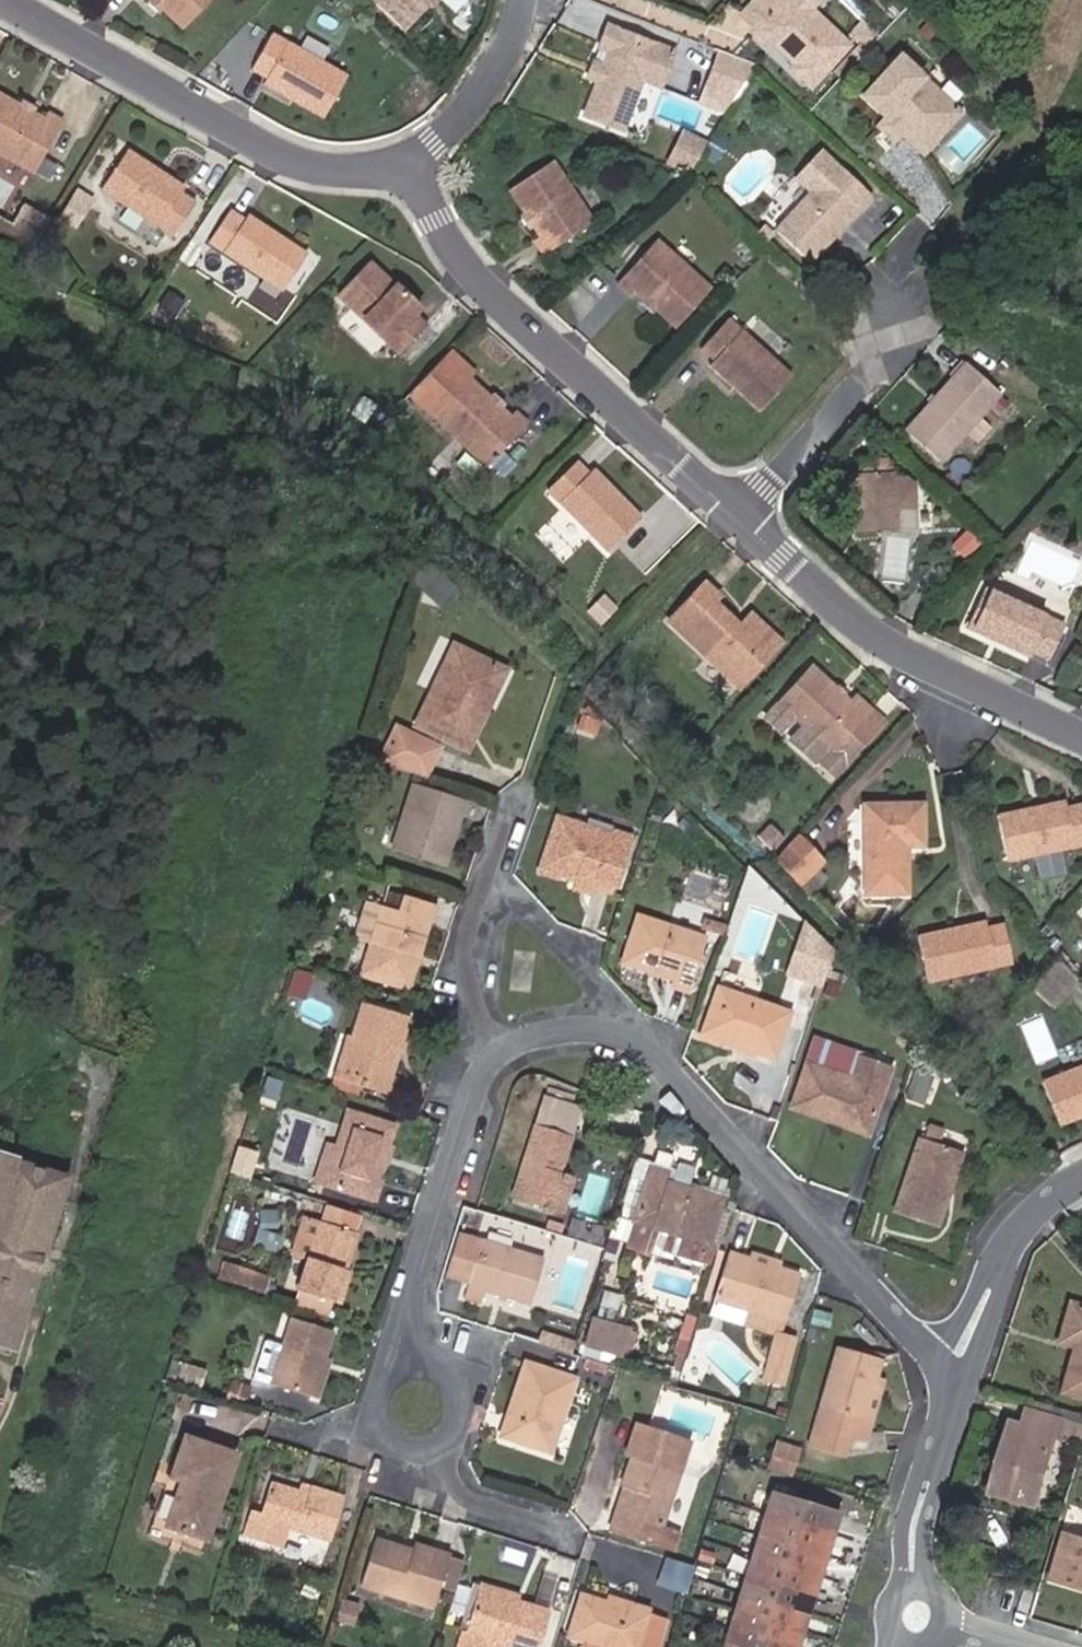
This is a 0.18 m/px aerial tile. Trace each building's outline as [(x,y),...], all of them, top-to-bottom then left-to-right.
[(157,10),(161,4),(157,0),(154,0),(151,5),(157,10)] [(210,0),(157,0),(161,4),(184,27),(210,0)] [(403,29),(430,0),(373,0),(403,29)] [(848,42),(803,0),(754,0),(742,13),(753,24),(749,29),(770,47),(779,35),(790,44),(785,50),(797,61),(792,68),(809,84),(848,42)] [(586,115),(624,131),(643,82),(661,89),(676,53),(610,27),(601,48),(611,52),(605,67),(608,74),(605,81),(600,82),(586,115)] [(324,118),(347,78),(270,35),(251,70),(267,79),(264,84),(324,118)] [(719,48),(697,101),(732,116),(754,63),(719,48)] [(921,152),(959,112),(900,57),(862,97),(885,118),(899,131),(921,152)] [(605,81),(608,74),(605,67),(596,64),(590,79),(600,82),(605,81)] [(33,175),(63,122),(50,115),(46,121),(32,113),(34,109),(24,103),(22,107),(0,95),(0,157),(33,175)] [(893,139),(899,131),(885,118),(879,126),(882,129),(890,136),(893,139)] [(688,175),(707,142),(679,129),(662,165),(688,175)] [(882,129),(877,135),(885,142),(890,136),(882,129)] [(861,211),(852,203),(864,191),(819,148),(793,177),(808,191),(773,230),(810,265),(841,231),(839,229),(843,224),(846,227),(861,211)] [(197,204),(182,193),(186,188),(127,150),(102,188),(176,237),(197,204)] [(547,254),(592,224),(551,163),(514,187),(529,210),(534,219),(545,234),(537,239),(547,254)] [(786,215),(808,191),(793,177),(771,201),(786,215)] [(861,211),(873,199),(864,191),(852,203),(861,211)] [(285,290),(309,255),(248,214),(245,219),(230,209),(210,242),(285,290)] [(527,224),(534,219),(529,210),(522,216),(527,224)] [(770,234),(761,226),(754,233),(764,241),(770,234)] [(654,304),(678,326),(709,291),(653,243),(618,282),(630,292),(635,286),(648,298),(654,304)] [(420,309),(402,292),(399,295),(393,289),(396,286),(369,261),(338,295),(401,354),(428,326),(416,314),(420,309)] [(643,305),(650,310),(654,304),(648,298),(643,305)] [(759,413),(790,378),(727,320),(701,349),(713,361),(708,366),(759,413)] [(473,374),(449,352),(410,393),(487,467),(491,463),(504,476),(515,463),(502,451),(527,424),(517,414),(511,419),(499,408),(490,400),(469,379),(473,374)] [(905,433),(937,461),(998,392),(966,364),(905,433)] [(361,420),(375,405),(365,395),(351,411),(361,420)] [(499,408),(502,404),(493,397),(490,400),(499,408)] [(893,509),(915,509),(915,483),(906,476),(892,478),(892,473),(889,473),(887,458),(856,460),(856,474),(848,474),(849,504),(853,504),(855,532),(894,531),(893,509)] [(610,551),(642,519),(593,470),(588,474),(576,461),(549,488),(610,551)] [(456,596),(421,565),(413,589),(441,614),(456,596)] [(745,621),(740,627),(713,602),(717,596),(704,584),(669,622),(735,683),(744,673),(741,670),(754,657),(760,637),(745,621)] [(1048,660),(1064,626),(982,589),(965,629),(999,643),(1002,637),(1011,641),(1008,648),(1029,658),(1031,653),(1048,660)] [(735,683),(740,687),(781,643),(750,615),(745,621),(760,637),(754,657),(741,670),(744,673),(735,683)] [(475,706),(490,714),(507,678),(457,653),(419,733),(454,749),(475,706)] [(832,775),(882,721),(855,697),(852,700),(813,665),(763,719),(777,731),(791,716),(802,726),(789,741),(812,762),(825,747),(831,751),(820,764),(832,775)] [(468,756),(490,714),(475,706),(454,749),(468,756)] [(438,756),(396,736),(379,773),(424,786),(438,756)] [(438,877),(458,812),(412,798),(391,865),(438,877)] [(1081,843),(1081,803),(1065,807),(1064,799),(1028,808),(1029,814),(1018,816),(1017,810),(997,814),(1006,859),(1081,843)] [(900,845),(923,844),(921,803),(862,804),(863,893),(906,892),(905,855),(900,855),(900,845)] [(574,884),(596,889),(597,885),(616,889),(630,840),(612,835),(611,838),(556,822),(542,875),(574,884)] [(770,851),(782,838),(769,826),(757,839),(770,851)] [(792,894),(815,870),(788,845),(765,868),(792,894)] [(594,898),(596,889),(574,884),(572,892),(594,898)] [(386,919),(374,953),(363,986),(408,1000),(434,916),(406,908),(400,923),(386,919)] [(818,917),(809,908),(794,958),(805,962),(818,917)] [(360,948),(374,953),(386,919),(371,915),(360,948)] [(818,917),(805,962),(827,969),(838,935),(818,917)] [(707,940),(642,920),(629,963),(677,978),(674,986),(692,992),(707,940)] [(927,981),(1012,962),(1003,923),(986,927),(984,921),(950,928),(951,934),(942,936),(941,930),(918,935),(927,981)] [(887,967),(897,956),(886,946),(876,957),(887,967)] [(1048,965),(1055,957),(1046,947),(1038,954),(1048,965)] [(1051,1003),(1076,977),(1057,957),(1031,985),(1051,1003)] [(321,981),(303,975),(297,994),(315,1000),(321,981)] [(788,1012),(716,991),(704,1033),(776,1054),(788,1012)] [(364,1087),(362,1094),(396,1104),(402,1088),(392,1085),(411,1026),(367,1014),(358,1046),(348,1083),(364,1087)] [(336,1086),(362,1094),(364,1087),(348,1083),(358,1046),(349,1043),(336,1086)] [(841,1111),(878,1120),(897,1054),(864,1044),(855,1074),(815,1063),(801,1108),(838,1120),(841,1111)] [(1043,1082),(1059,1125),(1081,1116),(1081,1067),(1043,1082)] [(875,1130),(878,1120),(841,1111),(838,1120),(875,1130)] [(333,1156),(322,1195),(369,1208),(392,1136),(342,1121),(333,1156)] [(558,1159),(561,1160),(570,1135),(539,1125),(513,1203),(552,1215),(563,1175),(557,1173),(553,1172),(558,1159)] [(948,1183),(960,1144),(922,1133),(900,1210),(948,1222),(958,1186),(948,1183)] [(970,1147),(960,1144),(948,1183),(958,1186),(970,1147)] [(310,1190),(322,1195),(333,1156),(321,1152),(310,1190)] [(0,1162),(0,1342),(21,1348),(73,1187),(0,1162)] [(658,1164),(654,1175),(676,1181),(679,1171),(658,1164)] [(259,1172),(239,1166),(234,1180),(254,1187),(259,1172)] [(563,1175),(552,1215),(561,1218),(573,1178),(563,1175)] [(701,1264),(695,1262),(692,1271),(701,1274),(704,1265),(715,1269),(722,1250),(713,1247),(727,1203),(674,1186),(676,1181),(654,1175),(633,1242),(654,1249),(655,1247),(701,1262),(701,1264)] [(328,1211),(322,1230),(343,1237),(349,1218),(328,1211)] [(302,1223),(290,1261),(305,1266),(317,1228),(302,1223)] [(343,1237),(322,1230),(317,1228),(305,1266),(295,1297),(335,1311),(346,1278),(338,1276),(350,1239),(343,1237)] [(487,1246),(464,1238),(451,1279),(474,1286),(487,1246)] [(357,1242),(350,1239),(338,1276),(346,1278),(357,1242)] [(654,1249),(633,1242),(631,1248),(652,1255),(654,1249)] [(536,1306),(549,1264),(488,1244),(487,1246),(474,1286),(470,1300),(487,1305),(491,1292),(536,1306)] [(751,1260),(777,1268),(781,1254),(754,1247),(751,1260)] [(798,1274),(777,1268),(751,1260),(729,1253),(714,1299),(785,1319),(798,1274)] [(1053,1290),(1041,1332),(1056,1337),(1042,1383),(1081,1396),(1081,1299),(1053,1290)] [(637,1338),(595,1325),(587,1352),(629,1365),(637,1338)] [(334,1339),(295,1327),(275,1389),(313,1403),(334,1339)] [(790,1340),(773,1334),(763,1369),(780,1374),(790,1340)] [(858,1412),(867,1376),(872,1356),(830,1347),(819,1404),(858,1412)] [(553,1447),(573,1380),(528,1368),(514,1416),(510,1415),(504,1433),(553,1447)] [(878,1378),(867,1376),(858,1412),(869,1413),(878,1378)] [(1009,1468),(1004,1466),(996,1491),(1039,1503),(1064,1417),(1033,1409),(1029,1424),(1017,1421),(1009,1450),(1014,1452),(1009,1468)] [(692,1440),(636,1421),(624,1457),(631,1459),(621,1492),(631,1495),(619,1532),(686,1553),(692,1531),(665,1523),(692,1440)] [(207,1546),(233,1461),(178,1444),(164,1487),(177,1491),(164,1533),(207,1546)] [(773,1471),(800,1477),(806,1450),(779,1444),(773,1471)] [(1009,1450),(1004,1466),(1009,1468),(1014,1452),(1009,1450)] [(302,1498),(272,1488),(263,1517),(333,1540),(344,1503),(315,1493),(313,1502),(302,1498)] [(304,1490),(302,1498),(313,1502),(315,1493),(304,1490)] [(782,1490),(731,1646),(801,1646),(844,1510),(782,1490)] [(291,1534),(288,1554),(321,1559),(324,1538),(291,1534)] [(1067,1535),(1054,1580),(1077,1586),(1078,1581),(1081,1582),(1081,1539),(1067,1535)] [(377,1539),(362,1585),(434,1606),(451,1557),(414,1546),(413,1550),(377,1539)] [(659,1582),(686,1591),(694,1566),(668,1557),(659,1582)] [(564,1641),(581,1646),(657,1646),(664,1625),(646,1619),(648,1615),(615,1603),(613,1608),(580,1596),(564,1641)] [(344,1599),(338,1620),(357,1626),(363,1605),(344,1599)] [(457,1646),(489,1646),(491,1640),(514,1646),(535,1646),(545,1612),(512,1602),(509,1611),(471,1600),(457,1646)]
